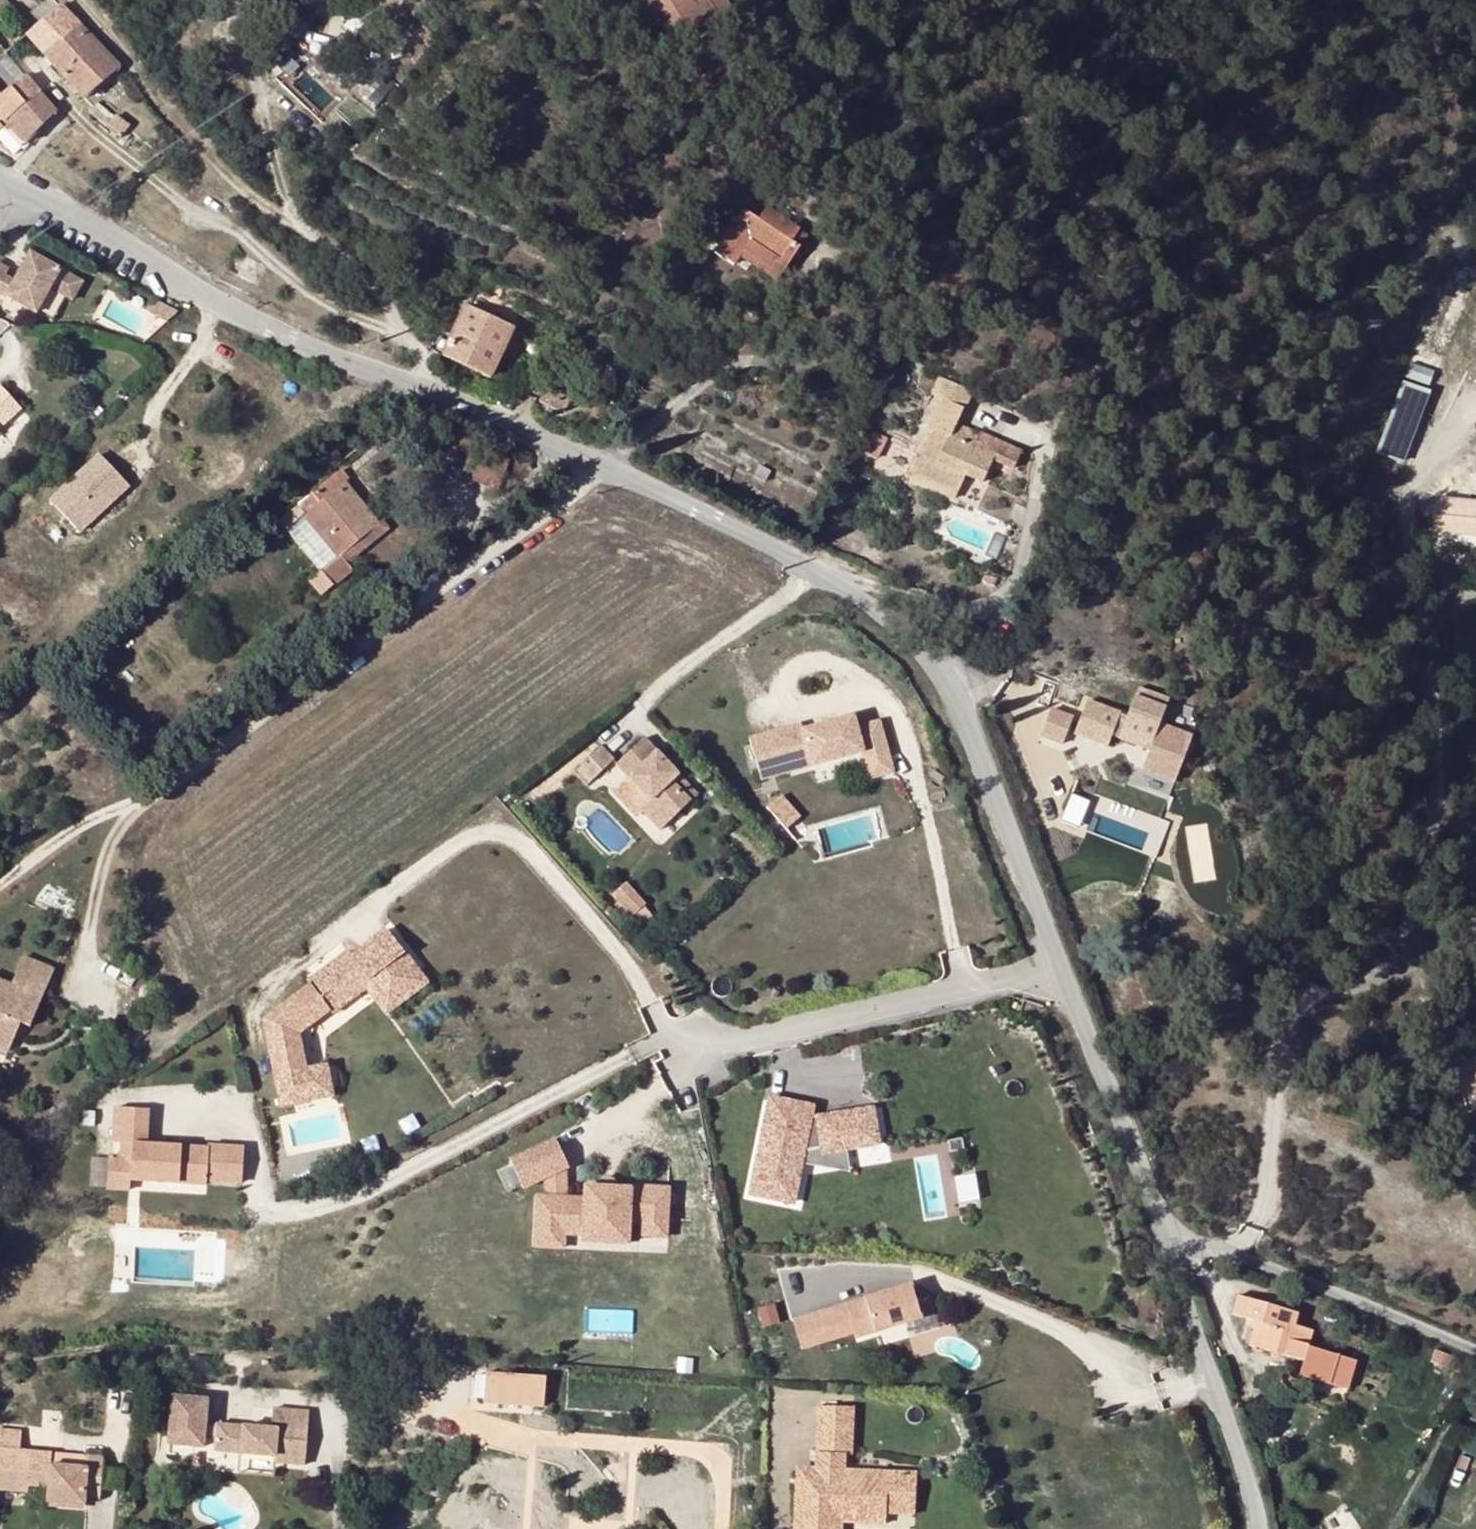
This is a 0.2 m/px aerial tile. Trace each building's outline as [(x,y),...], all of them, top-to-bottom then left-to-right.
[(717,20),(704,0),(654,0),(646,5),(674,48),(717,20)] [(717,20),(730,11),(723,0),(704,0),(717,20)] [(39,26),(26,39),(83,102),(117,72),(59,8),(39,26)] [(269,73),(275,79),(283,72),(277,65),(269,73)] [(24,79),(29,84),(35,80),(30,75),(24,79)] [(24,79),(0,101),(0,119),(7,126),(21,116),(36,104),(42,98),(29,84),(24,79)] [(9,128),(25,145),(56,115),(42,98),(36,104),(21,116),(7,126),(9,128)] [(122,140),(129,131),(114,119),(107,129),(122,140)] [(25,145),(9,128),(0,136),(0,142),(3,146),(14,156),(25,145)] [(714,256),(734,268),(740,260),(777,284),(786,269),(778,263),(797,235),(798,233),(766,212),(758,223),(743,213),(738,221),(733,218),(724,231),(715,225),(705,241),(719,250),(714,256)] [(797,235),(778,263),(786,269),(805,240),(797,235)] [(30,253),(14,282),(5,276),(8,270),(0,265),(0,295),(35,314),(50,288),(71,300),(81,282),(30,253)] [(500,359),(511,334),(522,339),(531,320),(520,315),(473,293),(465,310),(442,358),(489,380),(500,359)] [(166,322),(178,310),(152,296),(144,310),(166,322)] [(510,364),(522,339),(511,334),(500,359),(510,364)] [(137,349),(142,344),(131,338),(128,344),(137,349)] [(940,381),(932,396),(938,400),(926,427),(929,428),(906,478),(956,501),(965,478),(982,485),(992,463),(1014,472),(1022,455),(978,436),(972,448),(950,438),(956,426),(970,394),(940,381)] [(1429,393),(1403,382),(1374,451),(1401,462),(1429,393)] [(7,423),(20,409),(0,386),(0,416),(7,423)] [(566,395),(549,386),(540,404),(557,413),(566,395)] [(571,397),(566,395),(557,413),(563,415),(571,397)] [(978,436),(956,426),(950,438),(972,448),(978,436)] [(885,440),(871,434),(862,455),(876,462),(885,440)] [(1070,448),(1058,448),(1057,465),(1068,466),(1070,448)] [(129,487),(100,455),(51,501),(80,533),(129,487)] [(444,467),(462,475),(466,465),(448,457),(444,467)] [(761,467),(756,476),(764,480),(769,472),(761,467)] [(305,520),(338,559),(321,572),(310,582),(321,595),(352,570),(348,564),(341,556),(376,528),(343,488),(344,487),(336,476),(280,522),(289,533),(305,520)] [(1448,503),(1449,495),(1434,494),(1431,522),(1475,526),(1475,505),(1448,503)] [(1449,495),(1448,503),(1475,505),(1475,497),(1449,495)] [(305,520),(289,533),(321,572),(338,559),(305,520)] [(376,528),(341,556),(348,564),(390,530),(383,523),(376,528)] [(986,573),(982,581),(994,586),(997,578),(986,573)] [(253,671),(258,677),(268,669),(262,663),(253,671)] [(1128,712),(1090,697),(1078,727),(1108,739),(1112,731),(1151,746),(1165,710),(1134,698),(1128,712)] [(1068,744),(1079,714),(1053,704),(1042,734),(1068,744)] [(856,728),(853,716),(802,730),(800,725),(749,739),(760,780),(790,771),(787,760),(809,753),(812,765),(812,766),(863,752),(865,759),(887,753),(879,722),(856,728)] [(1066,745),(1099,768),(1111,751),(1078,728),(1066,745)] [(644,737),(614,764),(627,778),(648,800),(639,808),(642,812),(659,830),(697,796),(644,737)] [(600,746),(576,770),(589,783),(613,760),(600,746)] [(790,771),(812,765),(809,753),(787,760),(790,771)] [(887,753),(865,759),(871,778),(893,772),(887,753)] [(589,783),(576,770),(572,774),(585,787),(589,783)] [(648,800),(627,778),(612,792),(636,818),(642,812),(639,808),(648,800)] [(612,896),(631,917),(644,906),(625,884),(612,896)] [(264,1021),(276,1076),(305,1070),(298,1033),(302,1029),(300,1026),(310,1019),(312,1022),(329,1010),(332,1013),(355,996),(353,992),(364,984),(366,987),(385,1013),(427,983),(387,929),(352,956),(349,952),(318,975),(320,979),(311,986),(264,1021)] [(22,956),(10,985),(0,980),(0,1047),(9,1051),(21,1022),(30,1026),(54,969),(22,956)] [(318,975),(309,982),(311,986),(320,979),(318,975)] [(366,987),(364,984),(353,992),(355,996),(366,987)] [(312,1022),(310,1019),(300,1026),(302,1029),(312,1022)] [(305,1070),(276,1076),(281,1106),(332,1096),(326,1066),(305,1070)] [(818,1121),(809,1124),(812,1107),(771,1099),(751,1194),(793,1203),(801,1164),(803,1152),(823,1149),(823,1152),(846,1149),(878,1143),(872,1109),(818,1118),(818,1121)] [(122,1143),(121,1157),(131,1158),(130,1180),(206,1185),(206,1181),(242,1183),(244,1149),(208,1146),(208,1149),(146,1145),(148,1110),(116,1108),(113,1143),(122,1143)] [(568,1167),(556,1140),(510,1161),(523,1189),(545,1178),(565,1169),(568,1167)] [(823,1149),(803,1152),(801,1164),(850,1172),(846,1149),(823,1152),(823,1149)] [(951,1152),(915,1159),(927,1218),(962,1211),(951,1152)] [(121,1157),(109,1156),(107,1189),(129,1191),(130,1180),(131,1158),(121,1157)] [(566,1199),(565,1169),(545,1178),(546,1197),(537,1197),(536,1248),(563,1249),(564,1234),(566,1199)] [(585,1200),(566,1199),(564,1234),(584,1235),(584,1232),(628,1234),(629,1222),(641,1223),(641,1225),(666,1226),(669,1189),(630,1187),(629,1189),(586,1187),(585,1200)] [(816,1313),(824,1337),(836,1334),(837,1339),(854,1333),(856,1338),(921,1318),(911,1285),(816,1313)] [(1296,1328),(1300,1316),(1238,1298),(1232,1317),(1256,1324),(1250,1348),(1304,1364),(1305,1364),(1309,1349),(1314,1333),(1296,1328)] [(801,1349),(825,1342),(824,1337),(816,1313),(792,1321),(801,1349)] [(1357,1363),(1309,1349),(1305,1364),(1304,1364),(1300,1378),(1349,1392),(1357,1363)] [(1459,1358),(1437,1349),(1431,1360),(1454,1369),(1459,1358)] [(543,1406),(545,1378),(485,1373),(484,1403),(543,1406)] [(207,1399),(171,1395),(166,1444),(203,1448),(204,1437),(205,1424),(207,1399)] [(844,1434),(845,1406),(817,1406),(816,1453),(852,1454),(852,1434),(844,1434)] [(853,1406),(845,1406),(844,1434),(852,1434),(853,1406)] [(307,1411),(272,1408),(270,1427),(242,1424),(241,1426),(216,1424),(216,1425),(215,1439),(213,1451),(274,1457),(274,1462),(303,1465),(307,1411)] [(216,1425),(205,1424),(204,1437),(215,1439),(216,1425)] [(28,1492),(28,1485),(46,1487),(44,1502),(85,1505),(86,1498),(100,1498),(103,1457),(20,1450),(21,1430),(0,1428),(0,1490),(28,1492)] [(845,1454),(816,1453),(815,1473),(828,1473),(828,1468),(844,1468),(845,1454)] [(199,1456),(192,1455),(191,1470),(203,1471),(203,1465),(198,1465),(199,1456)] [(844,1468),(828,1468),(828,1473),(815,1473),(807,1472),(807,1484),(800,1483),(798,1528),(835,1528),(836,1508),(889,1509),(889,1482),(882,1482),(882,1470),(844,1468)] [(914,1470),(882,1470),(882,1482),(889,1482),(889,1509),(913,1509),(914,1470)] [(889,1509),(836,1508),(835,1528),(844,1528),(844,1519),(888,1519),(889,1509)] [(1343,1528),(1359,1528),(1347,1510),(1336,1517),(1343,1528)]
